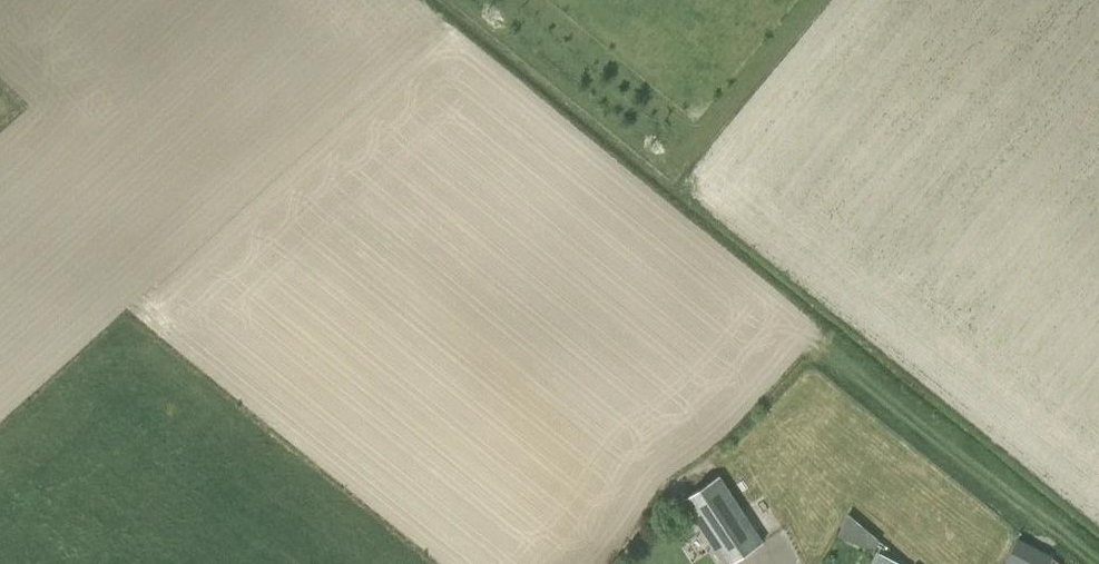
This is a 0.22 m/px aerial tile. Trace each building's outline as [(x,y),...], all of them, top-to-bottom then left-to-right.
[(724,563),(730,563),(762,543),(718,476),(681,500),(724,563)] [(855,544),(863,526),(848,514),(838,535),(855,544)] [(1005,563),(1024,563),(1029,554),(1048,563),(1051,558),(1016,540),(1004,563),(1005,563)] [(887,557),(879,553),(873,563),(883,563),(887,557)]
